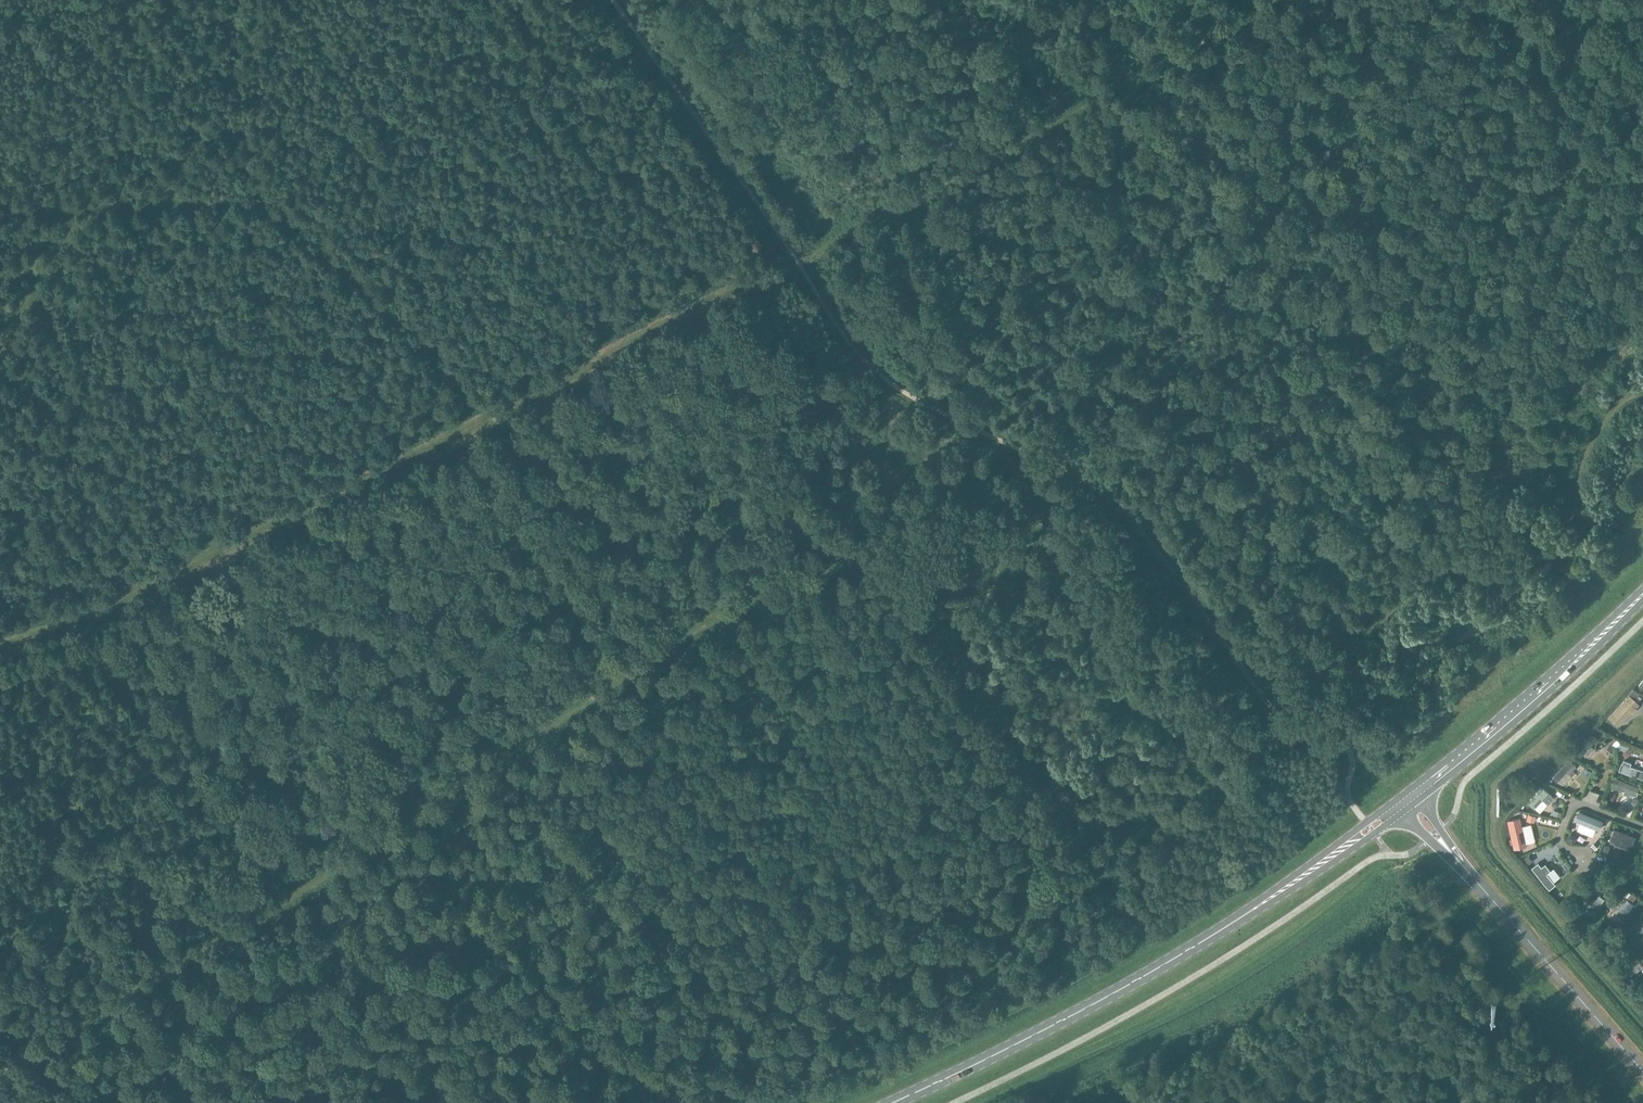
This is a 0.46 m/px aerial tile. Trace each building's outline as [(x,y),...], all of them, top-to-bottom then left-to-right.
[(565,109),(579,109),(580,100),(566,100),(565,109)] [(1619,729),(1640,707),(1630,697),(1609,719),(1619,729)] [(1591,734),(1574,752),(1580,758),(1586,752),(1589,754),(1594,748),(1591,746),(1598,740),(1591,734)] [(1621,751),(1625,756),(1632,751),(1628,746),(1621,751)] [(1642,779),(1642,770),(1633,767),(1634,763),(1624,760),(1621,772),(1642,779)] [(1559,782),(1575,766),(1570,761),(1554,777),(1559,782)] [(1588,777),(1591,771),(1583,767),(1580,773),(1588,777)] [(1616,777),(1613,786),(1627,792),(1626,795),(1632,798),(1633,794),(1640,796),(1642,789),(1642,788),(1616,777)] [(1543,788),(1529,802),(1530,805),(1533,807),(1535,808),(1542,800),(1547,804),(1554,798),(1543,788)] [(1556,828),(1558,819),(1528,811),(1526,820),(1556,828)] [(1579,812),(1575,821),(1581,823),(1579,830),(1593,836),(1596,829),(1600,831),(1603,821),(1579,812)] [(1519,819),(1508,821),(1514,845),(1522,843),(1523,841),(1522,837),(1521,836),(1519,827),(1521,827),(1519,819)] [(1525,843),(1534,842),(1531,823),(1522,825),(1525,843)] [(1612,837),(1610,842),(1620,846),(1622,840),(1633,844),(1635,837),(1614,829),(1611,836),(1612,837)] [(1533,871),(1551,894),(1557,889),(1548,877),(1551,874),(1546,868),(1543,870),(1539,866),(1533,871)] [(1599,893),(1604,885),(1598,881),(1593,890),(1599,893)] [(1622,887),(1613,908),(1621,911),(1630,891),(1622,887)] [(1554,896),(1565,907),(1570,902),(1559,891),(1554,896)] [(1587,892),(1581,898),(1580,899),(1569,910),(1585,925),(1596,914),(1596,913),(1602,908),(1587,892)] [(1642,909),(1633,927),(1642,932),(1642,909)] [(1628,927),(1624,932),(1629,938),(1634,933),(1628,927)]
